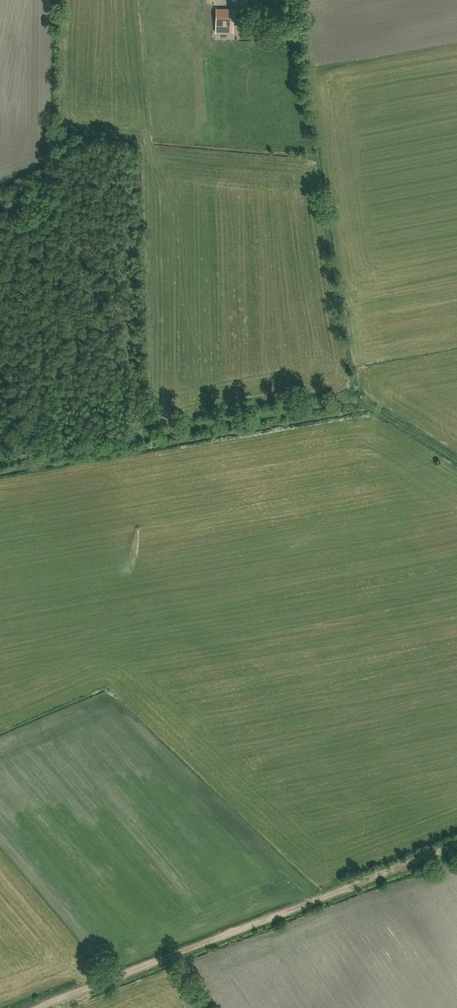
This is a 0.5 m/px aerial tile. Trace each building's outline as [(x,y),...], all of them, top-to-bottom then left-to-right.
[(216,10),(216,32),(232,33),(233,10),(216,10)]
